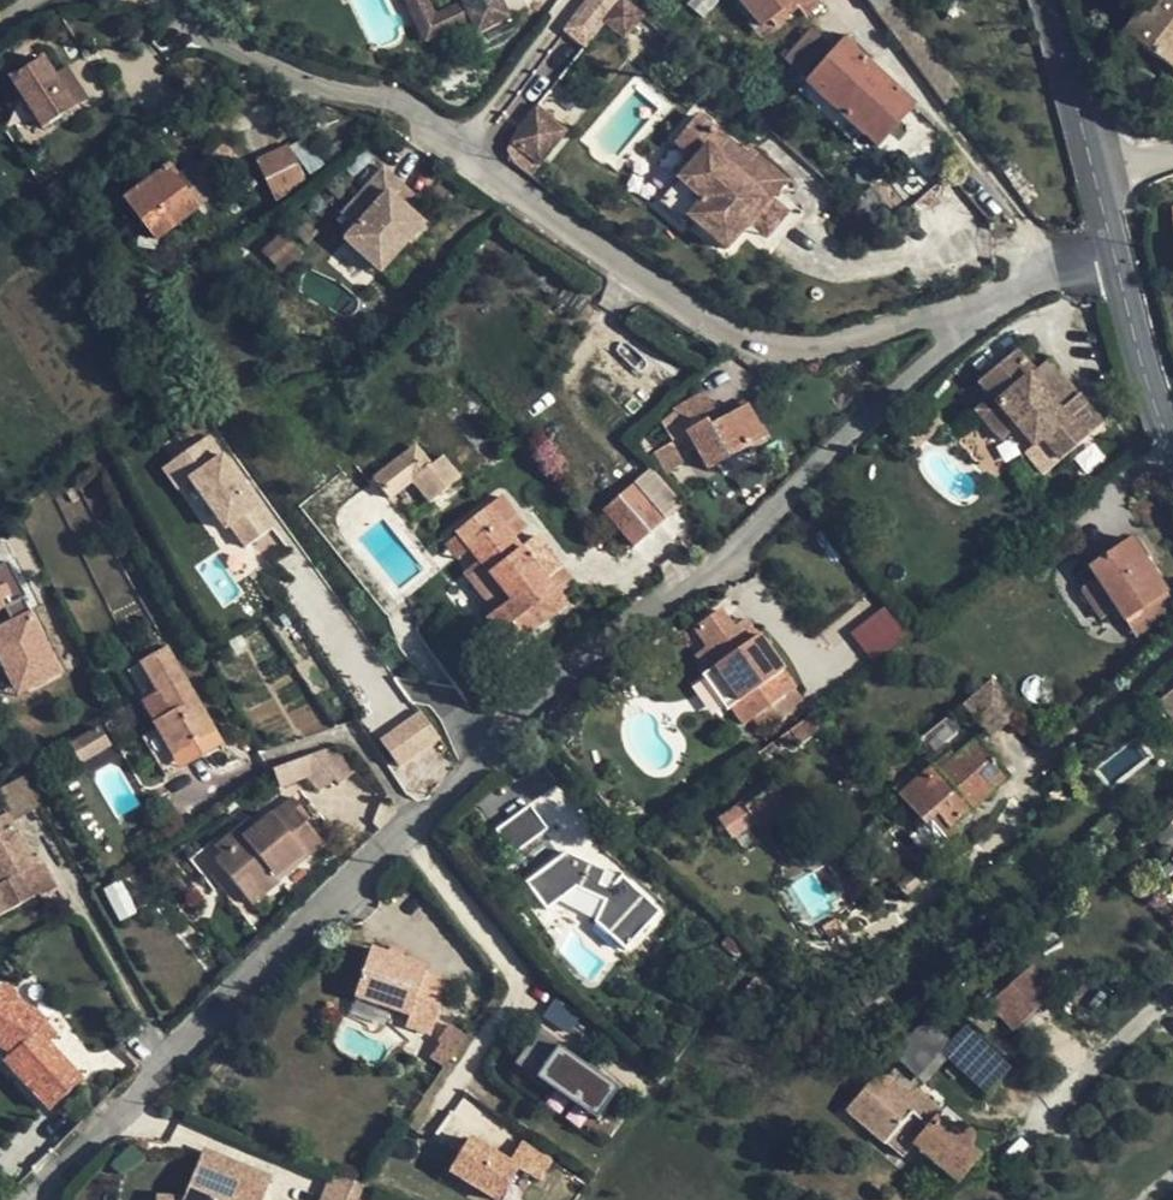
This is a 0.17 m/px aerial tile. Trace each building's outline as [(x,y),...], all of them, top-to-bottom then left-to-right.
[(470,19),(461,1),(434,14),(427,0),(404,0),(424,41),(470,19)] [(461,1),(470,19),(476,32),(509,17),(501,0),(461,0),(461,1)] [(628,0),(623,0),(608,18),(626,34),(643,14),(628,0)] [(686,4),(703,17),(715,0),(689,0),(686,4)] [(759,23),(787,0),(738,0),(759,23)] [(874,12),(891,0),(865,0),(874,12)] [(874,12),(878,17),(898,5),(894,0),(891,0),(874,12)] [(1168,0),(1147,0),(1122,31),(1150,52),(1144,59),(1168,77),(1172,70),(1172,4),(1168,0)] [(782,58),(806,80),(833,49),(808,27),(782,58)] [(843,39),(833,49),(806,80),(809,82),(863,131),(877,144),(912,104),(843,39)] [(7,75),(41,128),(85,99),(51,47),(7,75)] [(852,142),(863,131),(809,82),(799,93),(852,142)] [(569,125),(540,102),(522,123),(515,136),(541,159),(569,125)] [(750,230),(771,206),(786,187),(746,154),(742,159),(697,125),(676,149),(696,167),(678,189),(705,209),(691,227),(728,257),(750,230)] [(294,172),(286,149),(253,161),(261,186),(294,172)] [(149,180),(180,221),(197,207),(184,191),(166,167),(149,180)] [(382,168),(330,206),(341,223),(330,231),(357,269),(408,233),(394,211),(383,195),(395,186),(382,168)] [(200,178),(184,191),(197,207),(213,195),(200,178)] [(180,221),(149,180),(126,197),(158,239),(180,221)] [(406,201),(395,186),(383,195),(394,211),(406,201)] [(688,232),(691,227),(705,209),(678,189),(662,211),(686,232),(688,232)] [(847,204),(840,210),(851,229),(864,228),(847,204)] [(790,222),(771,206),(750,230),(771,245),(790,222)] [(993,396),(979,408),(1003,437),(1021,426),(1034,443),(1041,437),(1061,459),(1104,422),(1083,396),(1079,394),(1065,404),(1019,350),(982,381),(993,396)] [(677,409),(689,432),(708,421),(711,424),(721,419),(706,393),(677,409)] [(731,413),(721,419),(711,424),(708,421),(689,432),(708,467),(766,435),(744,396),(728,405),(731,413)] [(1010,462),(1034,443),(1021,426),(1003,437),(979,408),(972,414),(1010,462)] [(169,460),(234,554),(277,524),(211,430),(169,460)] [(1053,466),(1061,459),(1041,437),(1034,443),(1053,466)] [(661,449),(661,452),(668,463),(686,453),(679,440),(661,449)] [(460,476),(461,475),(444,457),(433,465),(416,446),(375,478),(391,496),(413,480),(431,498),(460,476)] [(678,494),(653,464),(640,474),(665,504),(678,494)] [(665,519),(633,483),(603,508),(635,545),(665,519)] [(566,602),(558,592),(546,577),(562,564),(540,534),(524,546),(513,535),(503,521),(516,511),(503,494),(457,529),(460,534),(471,547),(482,561),(513,601),(498,613),(490,620),(511,647),(566,602)] [(527,524),(516,511),(503,521),(513,535),(527,524)] [(459,557),(471,547),(460,534),(448,544),(459,557)] [(1095,577),(1080,587),(1100,616),(1115,607),(1124,619),(1167,591),(1130,536),(1124,540),(1131,550),(1111,563),(1105,554),(1089,565),(1095,577)] [(1124,540),(1105,554),(1111,563),(1131,550),(1124,540)] [(16,697),(62,674),(6,559),(0,562),(0,664),(16,697)] [(467,573),(498,613),(513,601),(482,561),(467,573)] [(574,579),(562,564),(546,577),(558,592),(574,579)] [(1167,591),(1124,619),(1136,635),(1172,611),(1172,600),(1167,591)] [(872,660),(905,633),(882,605),(849,632),(872,660)] [(761,734),(796,707),(787,693),(795,686),(744,617),(735,624),(722,609),(695,630),(706,646),(694,655),(745,724),(751,719),(761,734)] [(168,776),(180,769),(164,739),(185,727),(206,715),(167,648),(143,662),(172,711),(171,713),(159,721),(154,723),(156,729),(144,736),(168,776)] [(131,669),(159,721),(171,713),(172,711),(143,662),(131,669)] [(990,677),(961,700),(988,733),(1017,708),(990,677)] [(1162,695),(1172,709),(1172,686),(1162,695)] [(422,709),(379,737),(398,768),(441,740),(422,709)] [(223,745),(206,715),(185,727),(201,757),(223,745)] [(70,743),(80,760),(109,745),(100,727),(70,743)] [(180,769),(201,757),(185,727),(164,739),(180,769)] [(931,764),(898,792),(924,821),(916,829),(934,850),(949,836),(944,828),(947,825),(1006,772),(970,730),(966,734),(971,740),(936,769),(931,764)] [(336,745),(274,767),(282,788),(314,785),(326,796),(340,783),(343,787),(359,773),(336,745)] [(9,813),(13,821),(41,805),(25,774),(0,789),(0,796),(9,813)] [(546,774),(506,792),(519,822),(560,804),(546,774)] [(794,806),(778,783),(745,806),(760,829),(794,806)] [(304,858),(311,863),(328,849),(305,822),(308,815),(295,802),(260,833),(241,847),(235,839),(218,853),(225,862),(219,867),(240,891),(251,882),(253,882),(269,901),(286,887),(280,879),(304,858)] [(41,893),(43,896),(59,887),(46,861),(36,865),(13,821),(9,813),(0,818),(0,916),(41,893)] [(252,825),(235,839),(241,847),(260,833),(252,825)] [(954,833),(947,825),(944,828),(949,836),(954,833)] [(573,833),(527,853),(540,885),(571,873),(592,895),(581,911),(611,943),(622,932),(626,933),(638,922),(637,917),(647,907),(612,871),(601,881),(594,873),(603,863),(573,833)] [(312,867),(311,863),(304,858),(280,879),(286,887),(312,867)] [(257,911),(269,901),(253,882),(251,882),(240,891),(257,911)] [(428,969),(375,950),(357,998),(414,1018),(411,1029),(432,1038),(452,983),(427,973),(428,969)] [(988,1002),(1012,1030),(1055,993),(1030,965),(988,1002)] [(49,1020),(40,1010),(21,997),(16,991),(9,985),(0,985),(0,1056),(6,1060),(51,1107),(82,1078),(50,1041),(38,1031),(49,1020)] [(469,1031),(453,1018),(441,1033),(443,1034),(432,1049),(447,1061),(469,1031)] [(60,1033),(49,1020),(38,1031),(50,1041),(60,1033)] [(966,1025),(943,1051),(987,1092),(1010,1067),(966,1025)] [(551,1095),(555,1089),(534,1073),(559,1040),(541,1026),(511,1065),(551,1095)] [(947,1059),(917,1029),(894,1054),(925,1082),(947,1059)] [(558,1044),(537,1075),(595,1115),(616,1084),(558,1044)] [(939,1113),(951,1125),(960,1120),(969,1119),(951,1102),(939,1113)] [(951,1125),(939,1113),(936,1117),(913,1142),(936,1163),(961,1134),(951,1125)] [(951,1125),(961,1134),(972,1144),(980,1129),(969,1119),(960,1120),(951,1125)] [(972,1144),(981,1153),(994,1141),(980,1129),(972,1144)] [(553,1157),(519,1141),(512,1156),(466,1133),(446,1174),(499,1199),(502,1199),(517,1169),(542,1181),(553,1157)] [(961,1134),(936,1163),(957,1182),(981,1153),(972,1144),(961,1134)] [(149,1199),(255,1199),(259,1192),(237,1182),(243,1168),(198,1150),(177,1199),(150,1194),(149,1199)] [(372,1189),(328,1170),(315,1199),(367,1199),(372,1189)]
